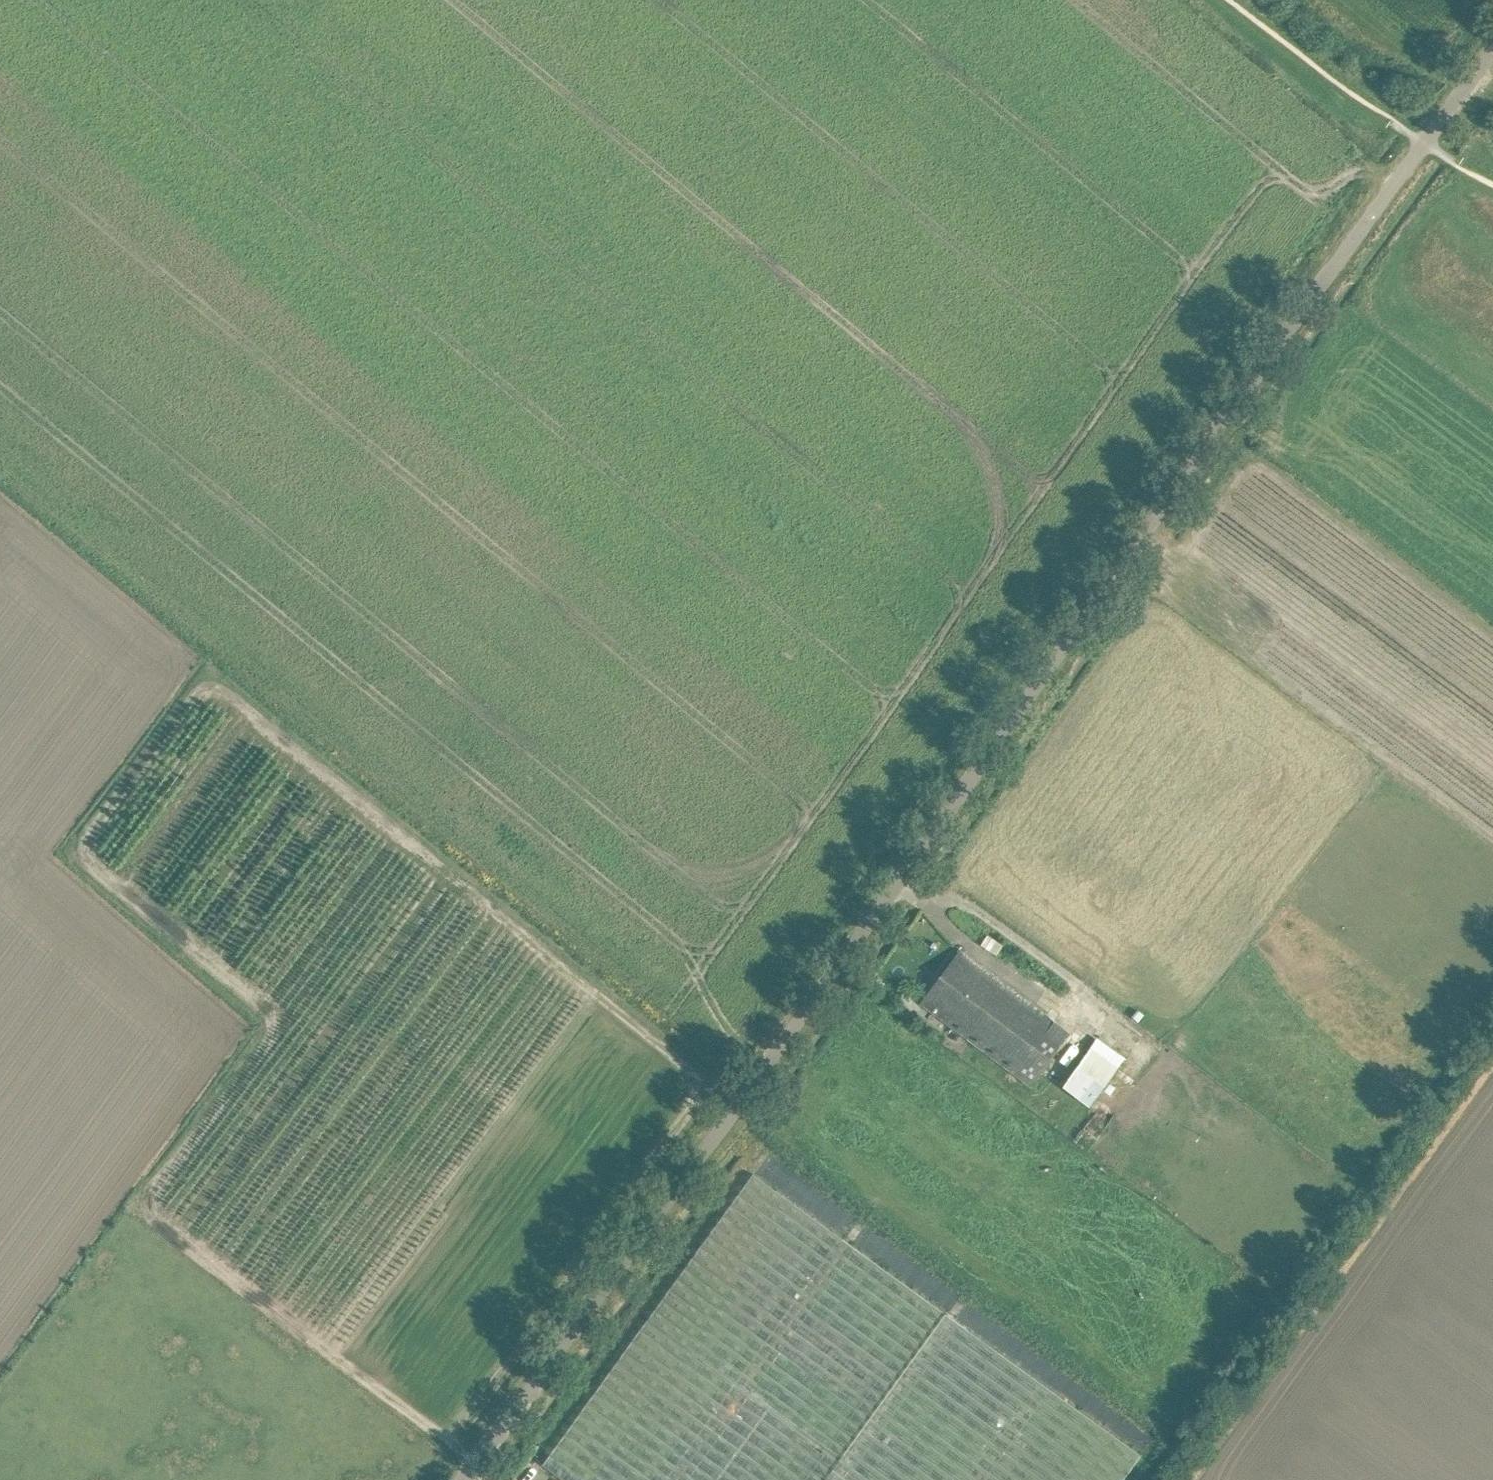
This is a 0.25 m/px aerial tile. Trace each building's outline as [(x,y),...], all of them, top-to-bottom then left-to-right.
[(1054,1021),(961,951),(922,1002),(1032,1085),(1050,1060),(1034,1048),(1054,1021)] [(1102,1040),(1067,1089),(1093,1108),(1107,1089),(1112,1082),(1128,1059),(1102,1040)] [(1142,1457),(769,1185),(753,1173),(542,1465),(563,1479),(1124,1479),(1142,1457)]
